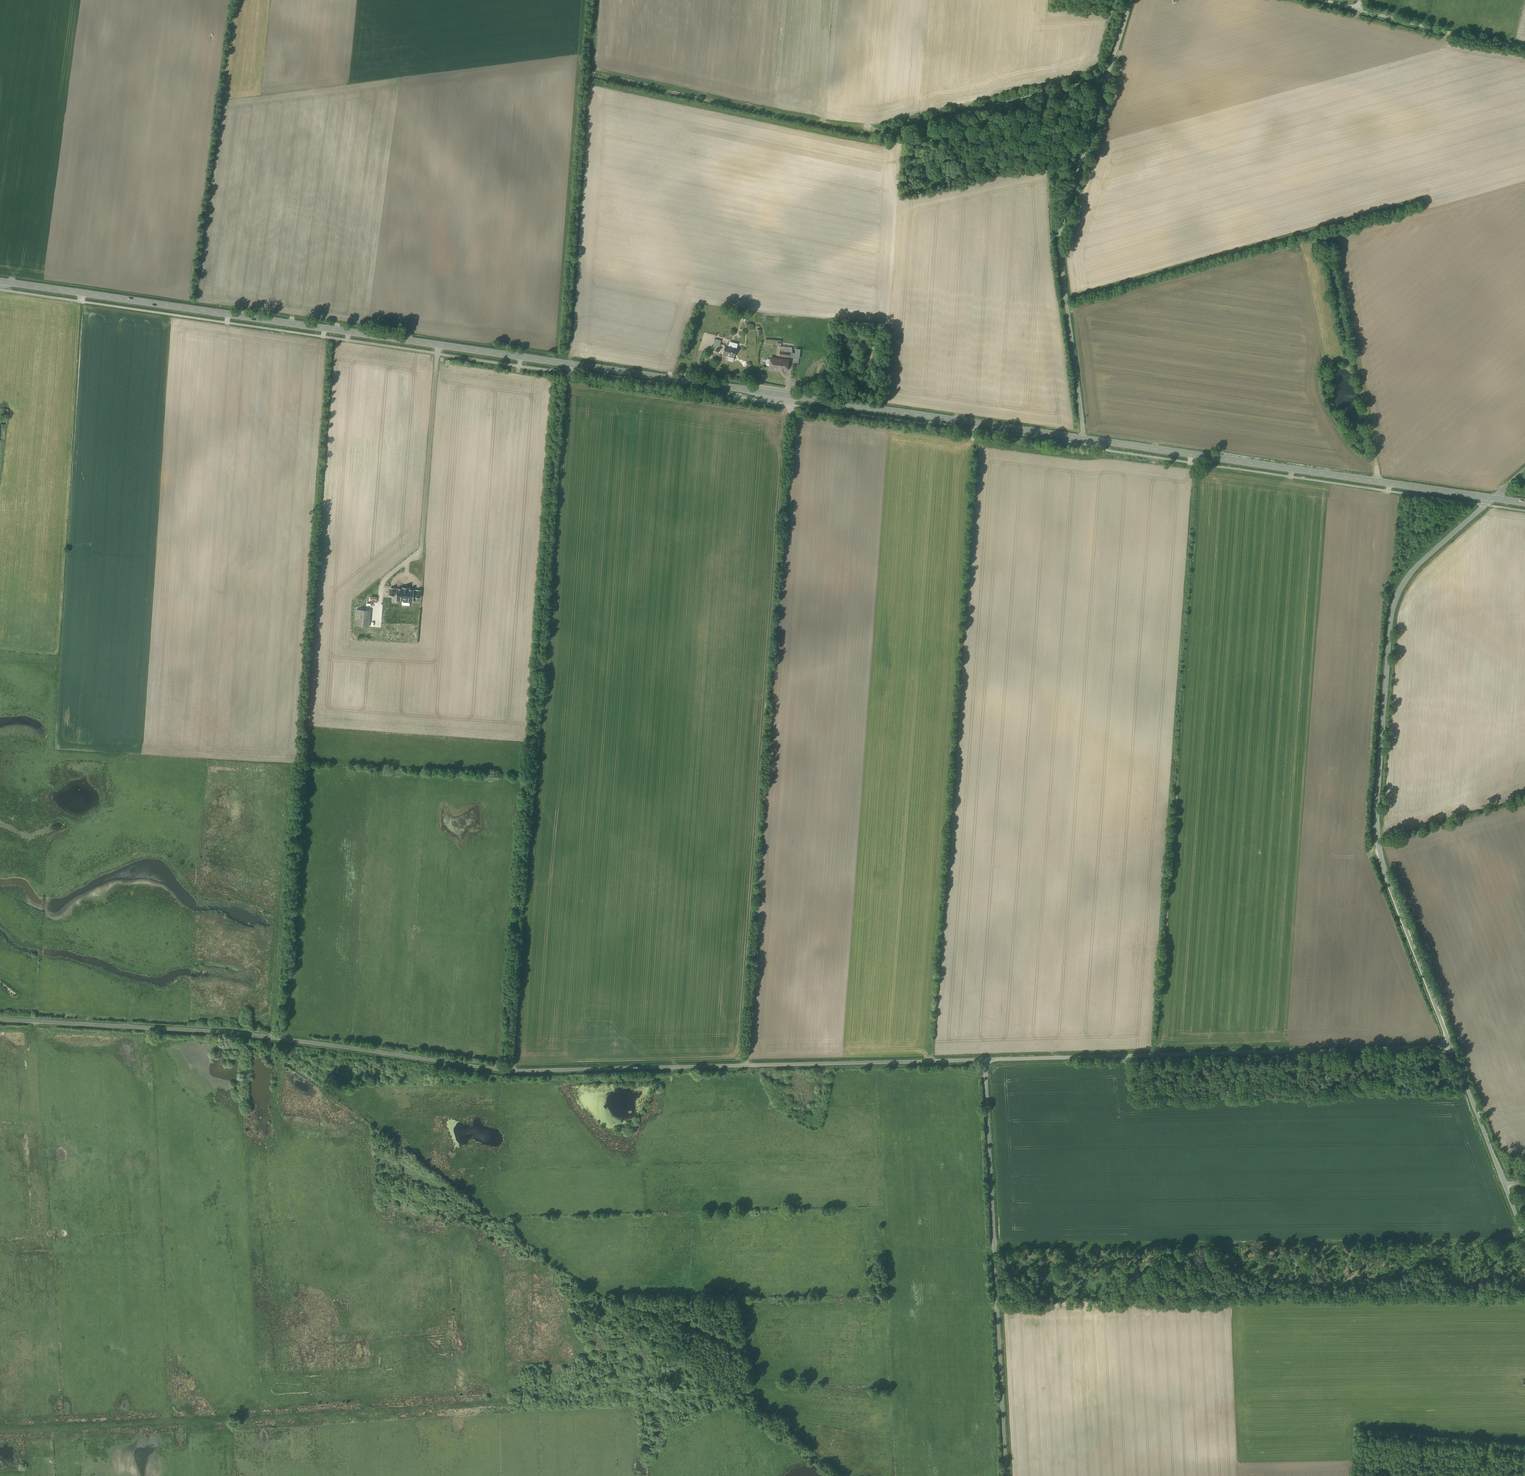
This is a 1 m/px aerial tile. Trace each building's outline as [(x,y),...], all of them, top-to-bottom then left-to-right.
[(721,340),(715,339),(713,347),(719,348),(721,340)] [(732,347),(725,345),(723,354),(729,355),(729,356),(734,357),(736,348),(732,347)] [(788,360),(771,358),(769,368),(771,369),(774,370),(775,369),(787,371),(788,360)] [(402,588),(402,589),(398,588),(398,589),(395,589),(395,593),(397,594),(397,599),(407,600),(407,601),(412,602),(413,596),(416,596),(416,591),(413,591),(413,590),(409,589),(409,588),(402,588)] [(371,601),(358,600),(356,624),(369,625),(371,601)]
